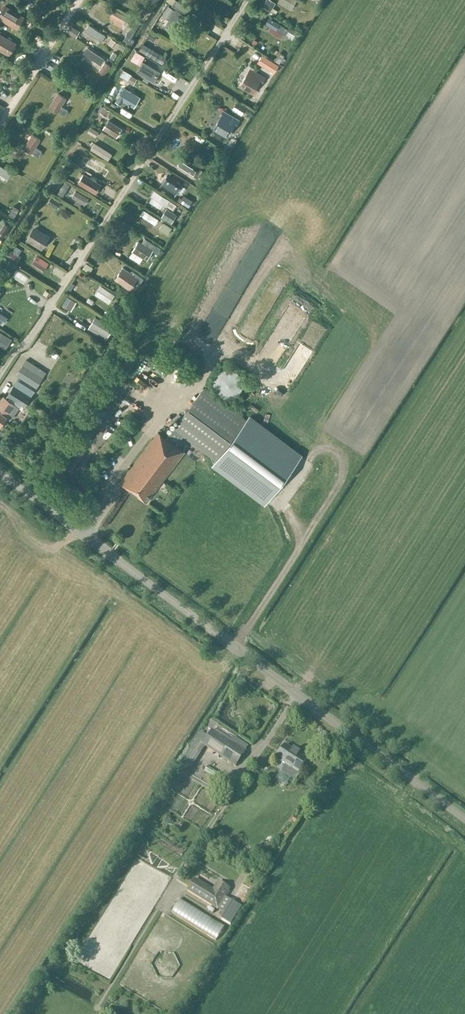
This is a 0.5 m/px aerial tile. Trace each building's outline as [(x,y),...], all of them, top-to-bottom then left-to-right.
[(273,0),(264,0),(260,6),(273,14),(276,9),(270,5),(273,0)] [(279,1),(293,9),(298,0),(279,0),(279,1)] [(6,6),(0,15),(0,19),(15,27),(22,15),(6,6)] [(131,19),(114,8),(109,17),(115,20),(113,23),(123,29),(125,27),(129,29),(125,35),(126,35),(122,41),(130,46),(134,41),(131,39),(139,24),(131,19)] [(270,16),(266,22),(285,33),(289,28),(270,16)] [(74,35),(78,29),(69,22),(65,29),(74,35)] [(90,23),(86,30),(102,40),(106,33),(90,23)] [(210,29),(219,35),(223,30),(214,23),(210,29)] [(0,33),(0,50),(7,54),(14,42),(0,33)] [(107,43),(116,48),(120,41),(111,36),(107,43)] [(145,41),(141,49),(163,62),(167,55),(145,41)] [(87,46),(83,53),(101,64),(105,57),(87,46)] [(280,64),(279,63),(274,60),(265,54),(258,65),(273,75),(280,64)] [(162,71),(145,61),(138,72),(155,82),(162,71)] [(123,67),(119,71),(131,82),(135,77),(123,67)] [(265,78),(256,73),(253,78),(247,74),(240,86),(253,93),(259,82),(261,83),(265,78)] [(116,101),(121,104),(123,101),(133,107),(137,101),(127,94),(131,88),(125,85),(116,101)] [(67,98),(58,93),(49,107),(57,112),(58,111),(64,115),(68,110),(62,106),(67,98)] [(246,107),(237,101),(231,110),(241,116),(246,107)] [(239,120),(230,116),(227,121),(221,117),(215,128),(227,135),(233,125),(235,126),(239,120)] [(122,130),(108,121),(103,128),(117,137),(122,130)] [(35,147),(40,140),(33,135),(25,149),(31,153),(32,152),(39,157),(42,152),(35,147)] [(82,135),(79,139),(86,145),(89,141),(82,135)] [(114,151),(97,140),(92,149),(109,159),(114,151)] [(77,143),(73,151),(84,157),(88,150),(77,143)] [(104,165),(87,156),(81,166),(98,175),(104,165)] [(198,166),(182,156),(176,166),(192,175),(197,178),(202,170),(197,166),(198,166)] [(169,172),(159,187),(160,187),(162,184),(177,193),(182,185),(167,175),(169,172)] [(78,182),(96,193),(100,185),(83,174),(78,182)] [(63,195),(70,184),(64,180),(56,191),(63,195)] [(77,189),(73,196),(87,204),(91,197),(77,189)] [(178,203),(155,189),(145,204),(160,214),(167,204),(174,209),(178,203)] [(180,203),(189,208),(193,202),(184,196),(180,203)] [(13,205),(9,210),(15,214),(18,209),(13,205)] [(164,222),(160,228),(170,234),(174,227),(164,222)] [(9,232),(10,224),(0,223),(0,232),(9,232)] [(34,229),(28,239),(41,247),(47,237),(34,229)] [(132,251),(146,260),(155,245),(147,240),(143,245),(138,241),(132,251)] [(68,268),(74,255),(67,252),(61,264),(68,268)] [(39,255),(33,264),(43,270),(49,262),(39,255)] [(82,266),(89,270),(92,265),(84,261),(82,266)] [(15,268),(5,262),(1,269),(11,275),(15,268)] [(123,285),(130,290),(135,282),(139,285),(143,279),(132,271),(130,273),(122,268),(118,275),(126,281),(123,285)] [(98,282),(95,287),(111,297),(114,292),(98,282)] [(65,296),(62,306),(69,308),(72,298),(65,296)] [(293,297),(288,304),(293,309),(299,302),(293,297)] [(81,306),(77,313),(91,322),(96,316),(81,306)] [(7,346),(11,336),(0,330),(0,343),(7,346)] [(0,401),(0,424),(1,424),(15,405),(21,409),(24,406),(31,396),(46,372),(26,359),(16,375),(19,377),(7,395),(9,397),(7,399),(3,396),(0,401)] [(243,387),(243,383),(243,378),(240,374),(237,371),(233,369),(229,368),(224,369),(220,371),(217,374),(215,378),(214,383),(215,387),(217,392),(220,395),(224,397),(229,398),(233,397),(237,395),(240,392),(243,387)] [(247,420),(204,389),(167,438),(158,432),(121,482),(147,502),(185,451),(177,445),(184,435),(217,460),(213,465),(265,503),(302,454),(250,415),(247,420)] [(84,429),(75,442),(87,450),(95,437),(84,429)] [(236,766),(245,751),(231,742),(231,741),(233,736),(215,724),(211,730),(205,740),(199,736),(198,735),(190,748),(191,749),(198,753),(200,755),(205,746),(236,766)] [(277,759),(285,764),(281,770),(282,773),(295,781),(300,773),(299,772),(308,759),(286,745),(277,759)] [(121,882),(114,897),(115,898),(130,897),(134,889),(135,909),(139,911),(139,918),(138,920),(139,934),(158,892),(158,897),(163,885),(163,889),(169,876),(139,863),(134,874),(129,874),(127,877),(128,889),(128,890),(123,888),(126,882),(121,882)] [(212,889),(194,878),(186,890),(218,910),(231,889),(218,881),(212,889)] [(177,899),(171,912),(190,921),(196,908),(177,899)]
